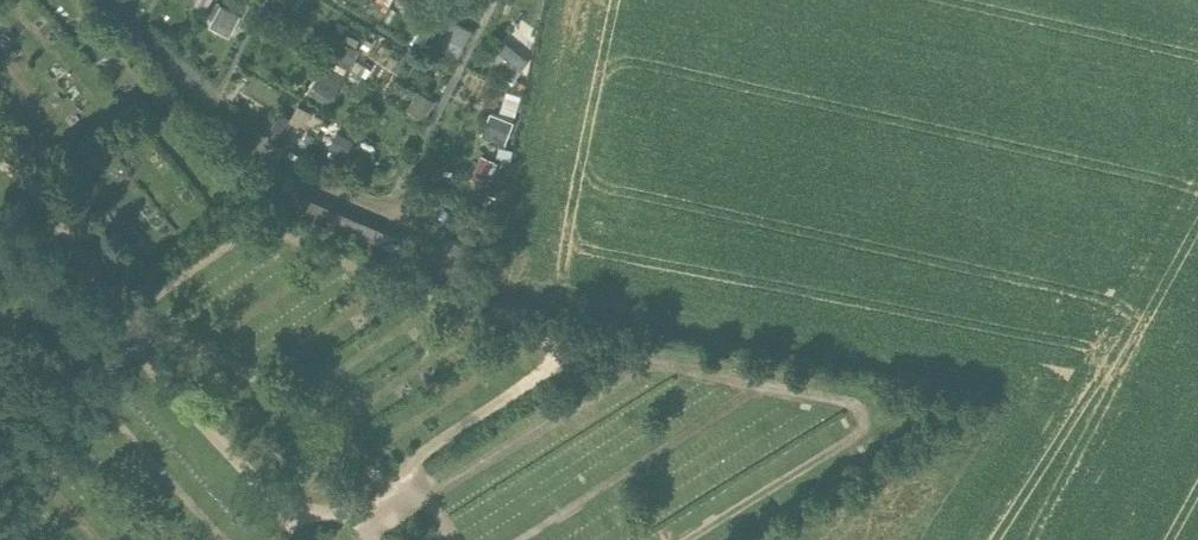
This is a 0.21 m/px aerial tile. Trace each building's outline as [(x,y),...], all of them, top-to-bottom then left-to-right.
[(224,2),(214,24),(235,33),(245,10),(224,2)] [(440,41),(463,54),(477,27),(455,15),(440,41)] [(520,77),(536,60),(510,38),(495,55),(520,77)] [(327,64),(314,89),(337,100),(350,75),(327,64)] [(510,140),(520,117),(497,107),(487,130),(510,140)] [(276,133),(291,138),(298,116),(283,111),(276,133)]
